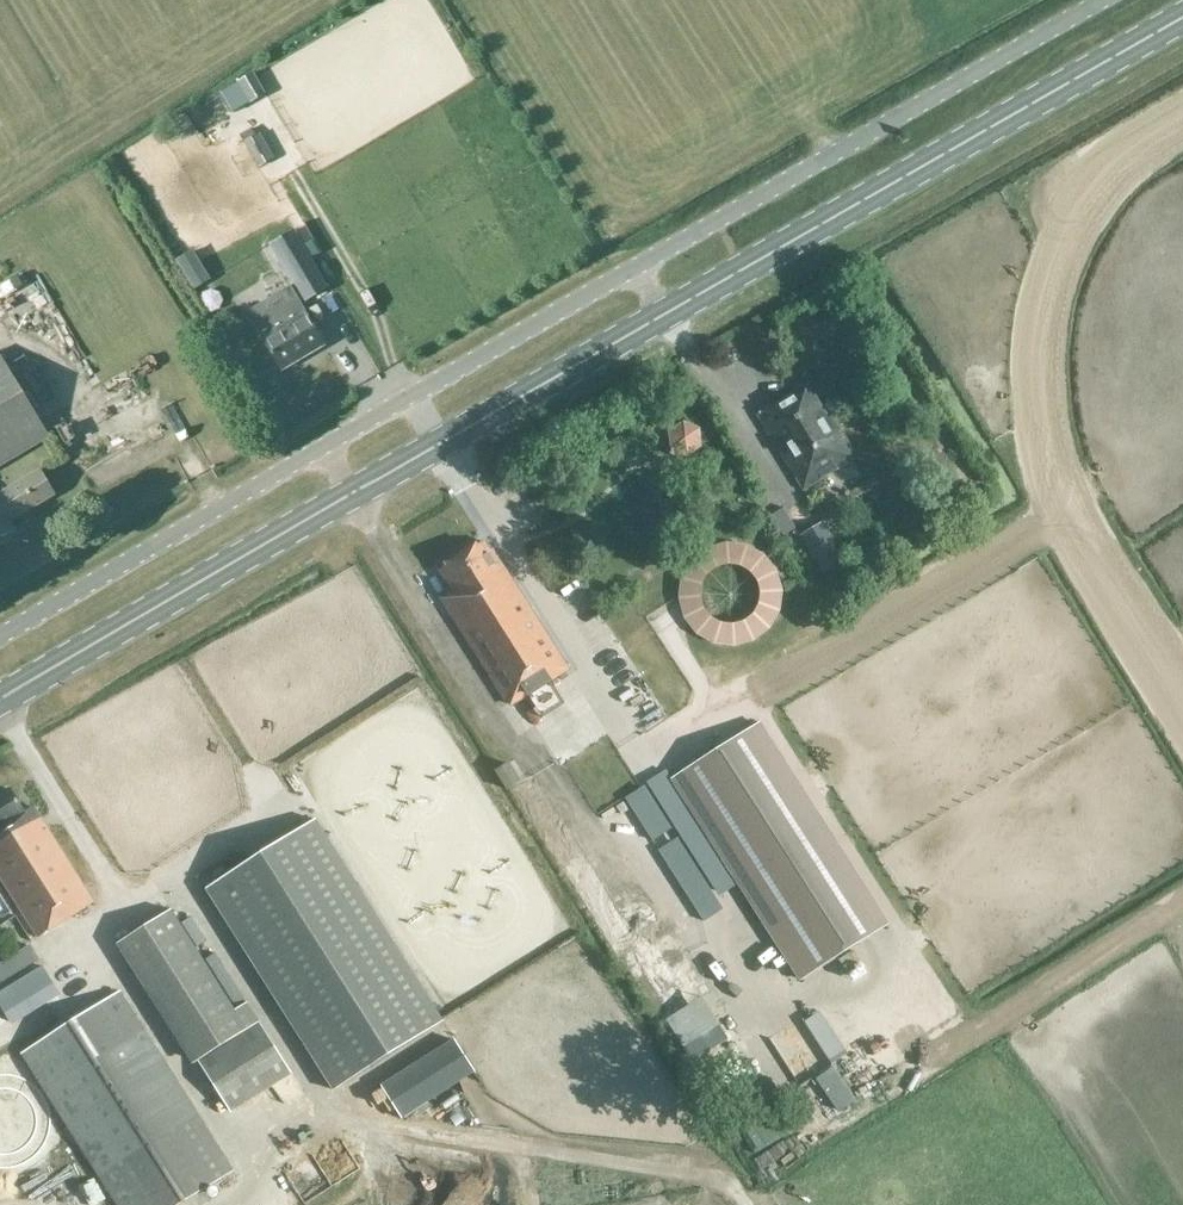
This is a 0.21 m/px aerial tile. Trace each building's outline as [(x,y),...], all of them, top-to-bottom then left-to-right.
[(239,84),(251,104),(266,95),(254,75),(239,84)] [(244,144),(259,169),(275,160),(260,135),(244,144)] [(293,232),(269,246),(292,286),(248,312),(263,338),(282,370),(325,345),(301,305),(328,289),(293,232)] [(211,280),(193,251),(175,262),(193,291),(211,280)] [(49,436),(0,354),(0,465),(49,436)] [(826,416),(807,385),(757,415),(802,490),(856,458),(829,414),(826,416)] [(673,450),(688,456),(700,447),(698,430),(683,424),(670,433),(673,450)] [(9,523),(55,495),(40,470),(0,493),(0,538),(14,530),(9,523)] [(846,561),(823,523),(802,535),(825,573),(846,561)] [(664,610),(749,650),(787,569),(702,529),(664,610)] [(489,551),(485,542),(439,570),(452,592),(440,599),(510,706),(569,670),(493,549),(489,551)] [(612,687),(621,682),(629,698),(645,690),(625,651),(600,664),(612,687)] [(641,789),(583,696),(539,724),(597,817),(641,789)] [(780,714),(694,767),(820,972),(906,919),(780,714)] [(506,790),(519,782),(508,764),(495,772),(506,790)] [(9,788),(0,794),(0,880),(36,938),(93,902),(33,808),(25,813),(9,788)] [(206,890),(223,917),(333,1091),(443,1021),(315,821),(206,890)] [(604,884),(619,920),(652,906),(638,870),(604,884)] [(233,1013),(229,1007),(169,911),(115,945),(176,1040),(177,1040),(190,1060),(257,1018),(248,1003),(233,1013)] [(646,939),(647,941),(630,951),(671,1015),(687,1005),(698,1022),(717,1009),(665,928),(646,939)] [(35,963),(42,974),(57,964),(50,953),(35,963)] [(200,1119),(118,991),(20,1054),(116,1204),(180,1204),(233,1172),(200,1119)] [(257,1024),(198,1062),(230,1113),(291,1076),(257,1024)] [(424,1084),(433,1097),(457,1082),(448,1068),(424,1084)] [(32,1204),(64,1204),(0,1085),(0,1146),(32,1204)] [(758,1109),(737,1125),(753,1147),(775,1130),(758,1109)]
